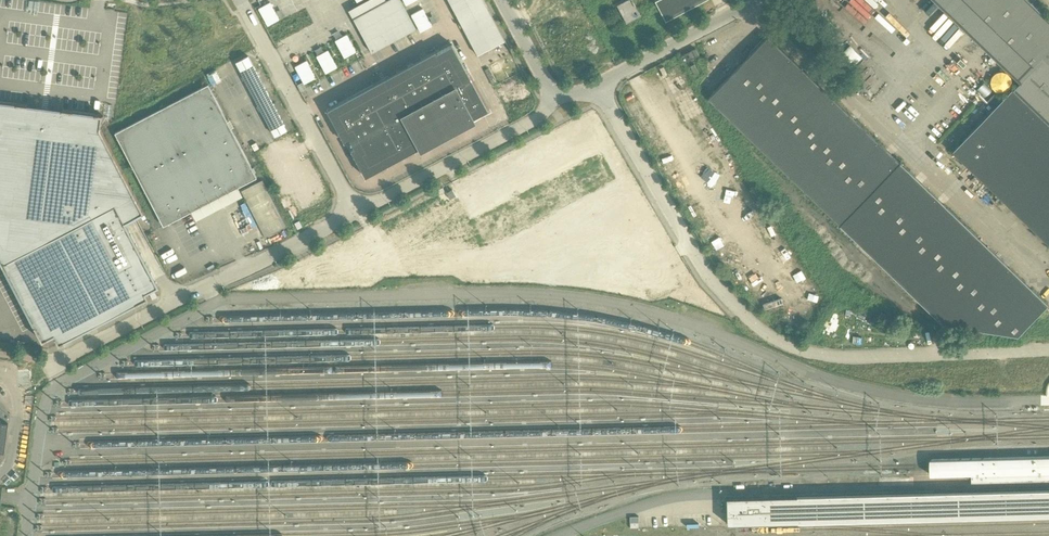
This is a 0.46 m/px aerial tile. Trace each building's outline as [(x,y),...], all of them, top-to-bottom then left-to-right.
[(15,0),(0,0),(0,29),(11,30),(12,22),(17,23),(17,15),(21,15),(21,8),(26,8),(27,1),(15,0)] [(403,0),(364,0),(350,7),(371,51),(417,28),(403,0)] [(477,55),(505,40),(484,0),(449,0),(477,55)] [(618,2),(625,21),(640,16),(635,0),(623,0),(618,2)] [(665,19),(706,0),(656,0),(665,19)] [(1020,82),(1013,90),(1012,89),(1002,99),(995,93),(986,101),(993,108),(952,151),(977,176),(1048,245),(1048,20),(1028,0),(934,0),(1020,82)] [(845,230),(931,313),(943,324),(1017,336),(1048,304),(900,162),(768,36),(708,98),(845,230)] [(374,84),(352,96),(353,96),(327,110),(344,142),(350,139),(354,148),(351,149),(365,177),(420,147),(421,149),(432,143),(462,126),(463,126),(473,120),(472,119),(488,110),(452,44),(436,53),(436,51),(374,84)] [(695,48),(681,56),(684,62),(699,55),(695,48)] [(690,66),(695,75),(699,73),(694,64),(690,66)] [(1009,76),(1009,75),(1008,74),(1007,74),(1006,73),(1004,72),(1003,72),(1002,72),(1001,72),(999,72),(998,72),(997,72),(995,73),(994,74),(993,75),(993,76),(992,77),(991,78),(991,79),(991,81),(991,82),(991,83),(991,85),(991,86),(992,87),(993,88),(994,89),(995,90),(996,91),(997,91),(998,92),(1000,92),(1001,92),(1002,92),(1004,91),(1005,91),(1006,90),(1007,90),(1008,89),(1009,88),(1010,87),(1010,85),(1011,84),(1011,83),(1011,81),(1011,80),(1010,79),(1010,78),(1009,76)] [(303,82),(297,85),(301,91),(306,88),(303,82)] [(117,126),(160,224),(211,202),(213,208),(243,195),(238,185),(255,178),(214,84),(117,126)] [(35,328),(42,341),(54,334),(54,335),(59,344),(86,330),(136,303),(148,297),(145,292),(158,286),(155,279),(151,271),(125,221),(135,216),(144,212),(143,212),(128,182),(122,172),(103,135),(100,128),(101,122),(102,114),(62,109),(62,112),(27,107),(27,105),(16,103),(0,101),(0,260),(35,328)] [(327,253),(337,249),(335,245),(325,249),(327,253)] [(1044,318),(1048,313),(1048,307),(1048,306),(1040,314),(1044,318)] [(4,453),(8,424),(0,422),(0,453),(4,453)] [(930,475),(971,474),(971,481),(1048,479),(1048,456),(929,459),(929,466),(929,467),(930,475)] [(797,496),(743,497),(726,498),(727,511),(727,524),(750,523),(797,522),(1048,515),(1048,489),(797,496)]
